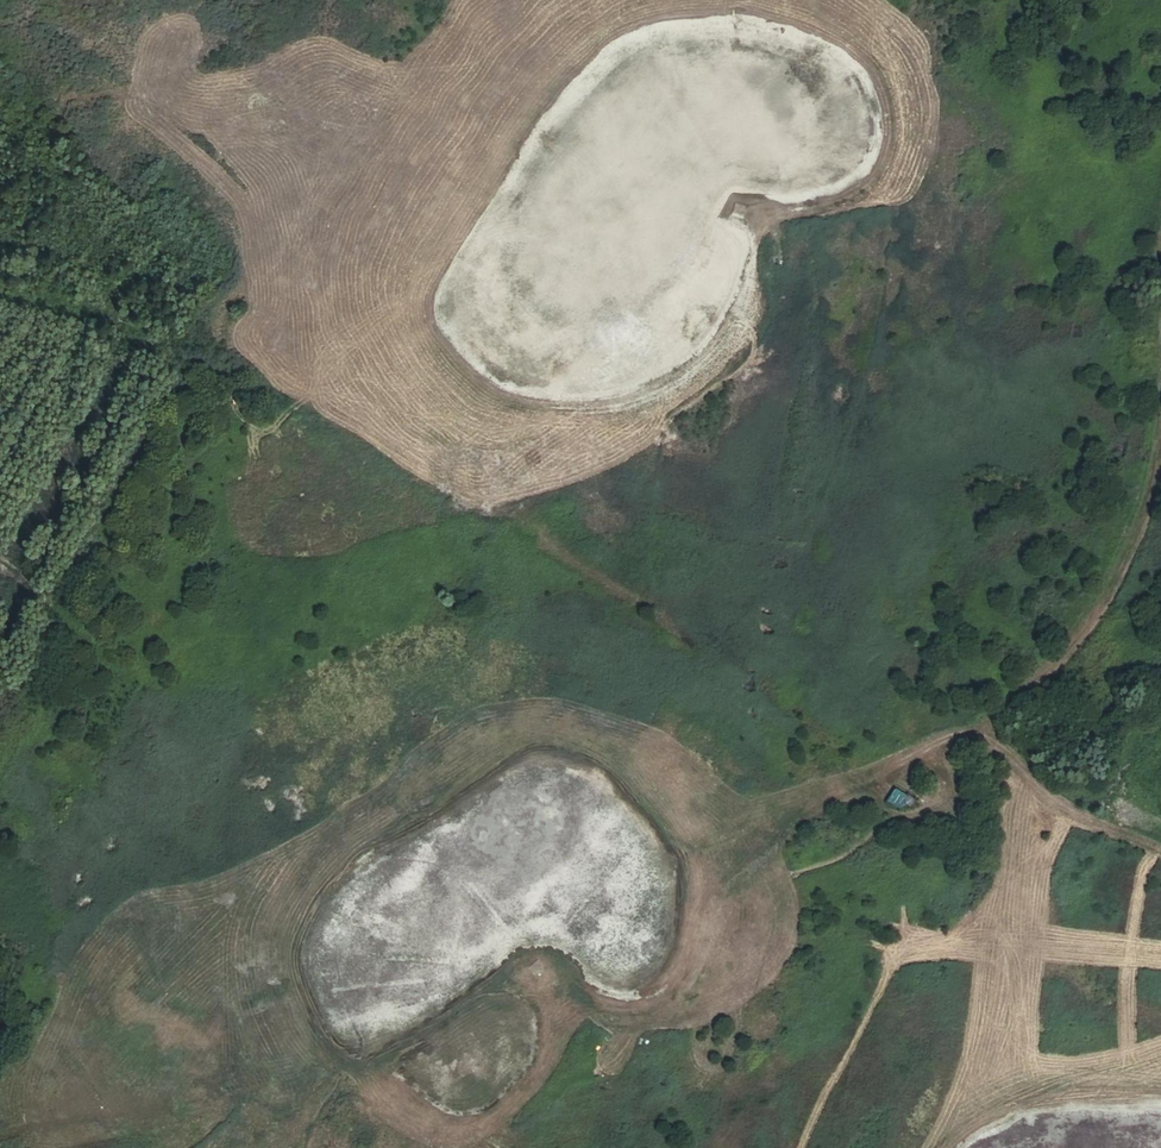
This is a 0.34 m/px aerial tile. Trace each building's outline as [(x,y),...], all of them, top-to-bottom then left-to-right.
[(909,794),(894,786),(886,800),(901,808),(909,794)]
